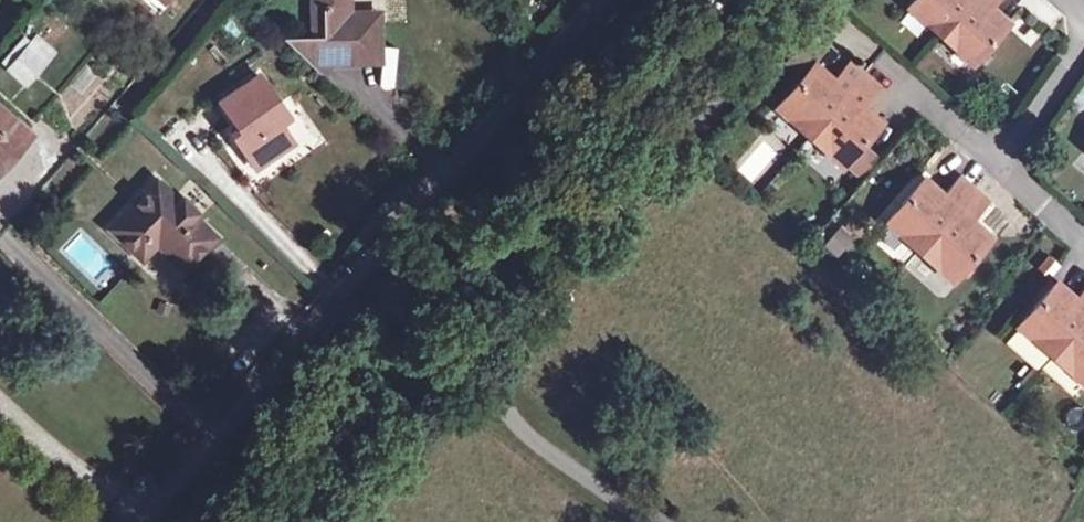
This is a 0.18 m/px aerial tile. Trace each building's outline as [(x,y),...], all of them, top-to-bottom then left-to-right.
[(312,13),(325,13),(326,39),(329,39),(329,63),(371,62),(370,21),(349,21),(348,13),(348,0),(312,0),(312,13)] [(906,6),(927,25),(933,18),(957,38),(951,46),(971,63),(1003,28),(991,17),(988,20),(982,15),(989,7),(995,0),(912,0),(906,6)] [(989,7),(982,15),(988,20),(991,17),(1003,28),(1006,24),(989,7)] [(378,12),(348,13),(349,21),(370,21),(371,62),(380,62),(378,12)] [(322,76),(329,63),(329,39),(326,39),(325,13),(312,13),(312,39),(284,40),(322,76)] [(933,18),(927,25),(951,46),(957,38),(933,18)] [(32,43),(23,35),(0,61),(0,62),(8,69),(32,43)] [(32,43),(8,69),(23,83),(52,50),(37,37),(32,43)] [(809,69),(775,108),(796,126),(804,116),(816,127),(808,137),(840,165),(875,127),(863,116),(860,119),(854,113),(860,106),(878,87),(863,74),(849,62),(832,82),(826,89),(819,83),(822,80),(809,69)] [(812,65),(809,69),(822,80),(819,83),(826,89),(832,82),(812,65)] [(258,75),(219,101),(238,130),(231,135),(255,169),(292,143),(280,125),(269,110),(276,105),(278,104),(258,75)] [(286,120),(276,105),(269,110),(280,125),(286,120)] [(860,106),(854,113),(860,119),(863,116),(875,127),(879,123),(860,106)] [(27,135),(0,111),(0,165),(27,135)] [(804,116),(796,126),(808,137),(816,127),(804,116)] [(918,184),(885,222),(905,241),(914,231),(938,253),(931,263),(952,281),(985,243),(972,231),(970,234),(964,229),(970,222),(987,202),(973,189),(959,176),(941,196),(935,204),(929,198),(931,195),(918,184)] [(154,180),(108,228),(133,251),(148,235),(156,243),(184,269),(214,237),(191,216),(176,202),(154,180)] [(922,180),(918,184),(931,195),(929,198),(935,204),(941,196),(922,180)] [(180,198),(176,202),(191,216),(195,212),(180,198)] [(970,222),(964,229),(970,234),(972,231),(985,243),(989,239),(970,222)] [(850,238),(838,228),(824,244),(836,254),(850,238)] [(914,231),(905,241),(931,263),(938,253),(914,231)] [(148,235),(133,251),(141,259),(156,243),(148,235)] [(1061,302),(1068,307),(1074,300),(1054,283),(1051,287),(1063,299),(1061,302)] [(1017,326),(1038,345),(1046,335),(1059,345),(1071,356),(1064,367),(1083,384),(1083,288),(1074,300),(1068,307),(1061,302),(1063,299),(1051,287),(1017,326)] [(1046,335),(1038,345),(1064,367),(1071,356),(1059,345),(1046,335)]
